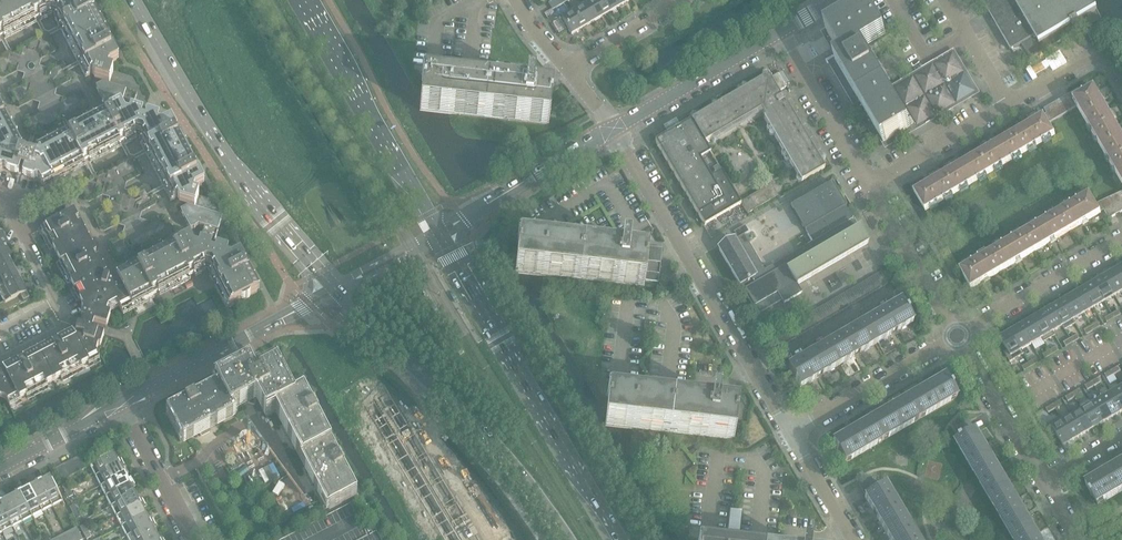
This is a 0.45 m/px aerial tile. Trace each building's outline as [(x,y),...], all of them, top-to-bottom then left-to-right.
[(0,1),(0,43),(27,29),(35,25),(48,18),(47,17),(52,15),(51,13),(55,15),(54,15),(56,20),(55,20),(59,28),(85,79),(93,75),(95,78),(94,79),(109,84),(108,86),(103,84),(96,88),(105,107),(109,105),(109,106),(110,105),(110,104),(112,103),(113,102),(144,112),(146,104),(145,100),(145,98),(143,97),(139,89),(140,87),(137,86),(133,78),(108,70),(110,66),(119,61),(113,51),(115,50),(112,43),(110,44),(95,15),(96,14),(93,7),(91,8),(87,0),(82,0),(77,3),(72,2),(73,0),(2,0),(0,1)] [(552,9),(552,10),(563,4),(564,3),(563,0),(554,0),(548,3),(552,9)] [(585,5),(595,21),(607,14),(598,0),(593,0),(585,5)] [(614,0),(598,0),(607,14),(618,7),(614,0)] [(574,11),(583,28),(595,21),(585,5),(574,11)] [(833,47),(838,56),(840,58),(841,61),(851,55),(861,49),(888,33),(871,6),(848,20),(825,33),(833,47)] [(583,28),(574,11),(562,18),(572,35),(583,28)] [(566,30),(560,20),(553,24),(559,34),(566,30)] [(870,63),(864,54),(861,49),(851,55),(841,61),(840,58),(839,59),(843,66),(841,68),(840,68),(841,70),(835,74),(873,139),(878,136),(880,135),(887,145),(911,131),(889,93),(871,63),(870,63)] [(915,77),(895,89),(905,106),(906,108),(917,127),(937,115),(956,104),(976,93),(954,55),(953,55),(934,66),(915,77)] [(770,78),(778,92),(786,87),(778,74),(770,78)] [(778,92),(770,78),(768,75),(764,78),(764,77),(691,120),(705,143),(761,110),(762,110),(764,115),(765,117),(764,118),(799,178),(802,182),(804,180),(804,181),(825,169),(821,161),(823,160),(822,158),(823,158),(817,149),(808,134),(808,133),(803,123),(802,124),(793,108),(788,98),(787,98),(786,96),(785,96),(785,95),(784,95),(783,95),(781,97),(778,92)] [(424,79),(422,91),(420,110),(549,124),(552,93),(533,91),(534,83),(526,82),(525,90),(424,79)] [(1074,101),(1082,96),(1078,89),(1070,94),(1074,101)] [(1092,132),(1113,120),(1094,89),(1082,96),(1074,101),(1077,106),(1092,132)] [(1064,98),(1071,109),(1077,106),(1074,101),(1070,94),(1064,98)] [(1071,109),(1064,98),(1057,102),(1064,113),(1071,109)] [(1064,113),(1057,102),(1051,106),(1057,117),(1064,113)] [(142,118),(143,116),(141,115),(133,112),(133,113),(131,112),(129,117),(125,116),(121,109),(120,109),(121,110),(112,114),(110,108),(96,115),(98,119),(94,121),(93,121),(79,128),(79,129),(76,131),(73,127),(63,133),(65,136),(62,138),(57,140),(56,140),(42,148),(42,147),(34,151),(32,150),(32,148),(28,146),(27,146),(26,149),(19,147),(22,145),(7,116),(6,116),(6,115),(8,114),(5,107),(2,109),(2,108),(2,107),(0,103),(0,169),(7,166),(8,168),(7,170),(9,171),(16,174),(17,174),(18,174),(17,176),(23,178),(23,176),(25,176),(25,177),(33,179),(35,179),(35,178),(39,179),(44,188),(133,142),(132,141),(137,138),(136,137),(137,137),(140,138),(139,139),(141,143),(140,144),(146,156),(164,190),(170,201),(172,200),(173,201),(178,199),(180,202),(179,203),(194,208),(193,210),(187,208),(181,212),(191,230),(194,229),(194,230),(196,229),(195,228),(197,227),(198,226),(205,228),(201,239),(214,243),(223,216),(220,215),(215,205),(212,204),(209,199),(192,194),(193,191),(202,186),(201,185),(200,185),(196,176),(200,174),(197,167),(195,168),(193,169),(186,156),(178,140),(182,138),(178,131),(173,133),(169,125),(169,124),(169,123),(162,127),(157,126),(159,121),(157,120),(149,117),(149,118),(147,117),(146,119),(142,118)] [(1057,117),(1051,106),(1044,109),(1047,114),(1050,121),(1057,117)] [(1013,134),(1025,153),(1055,135),(1048,122),(1044,115),(1013,134)] [(655,142),(697,212),(705,225),(741,205),(741,204),(705,143),(691,120),(680,127),(676,121),(663,128),(667,134),(655,141),(656,141),(655,142)] [(1092,132),(1110,163),(1121,156),(1121,136),(1113,120),(1092,132)] [(979,154),(990,173),(1025,153),(1013,134),(979,154)] [(945,174),(956,193),(990,173),(979,154),(945,174)] [(1110,163),(1121,182),(1121,156),(1110,163)] [(956,193),(945,174),(914,192),(926,211),(956,193)] [(744,234),(741,236),(738,238),(719,249),(757,315),(782,300),(784,304),(802,293),(798,285),(868,243),(853,218),(846,207),(847,206),(832,182),(791,207),(805,231),(806,230),(812,242),(782,260),(777,263),(778,264),(771,267),(771,266),(765,270),(744,234)] [(741,202),(748,214),(778,196),(771,184),(741,202)] [(1121,212),(1121,192),(1121,193),(1103,202),(1100,204),(1104,211),(1109,219),(1121,212)] [(1059,212),(1070,231),(1104,211),(1100,204),(1097,205),(1090,194),(1059,212)] [(6,400),(10,407),(20,402),(19,399),(25,396),(27,398),(48,387),(46,385),(60,378),(61,380),(82,369),(81,367),(88,364),(89,366),(100,360),(96,353),(98,346),(100,347),(101,344),(101,345),(103,337),(104,335),(91,331),(93,327),(94,322),(106,326),(107,324),(110,316),(109,316),(110,314),(110,311),(119,307),(122,313),(123,315),(152,300),(153,296),(158,293),(158,294),(169,288),(173,289),(187,281),(189,278),(189,277),(194,274),(194,275),(204,270),(206,269),(209,270),(215,282),(215,281),(218,286),(217,287),(229,307),(257,293),(257,292),(256,292),(246,273),(251,270),(247,263),(243,266),(238,257),(238,256),(231,259),(227,258),(228,253),(226,252),(218,249),(218,250),(216,249),(216,251),(211,250),(212,248),(210,247),(202,245),(200,245),(199,250),(195,249),(191,241),(189,241),(190,242),(181,247),(180,244),(179,244),(178,242),(172,245),(173,248),(174,250),(145,265),(144,263),(143,263),(142,261),(136,264),(137,267),(138,269),(119,279),(118,278),(117,279),(118,280),(115,281),(113,280),(111,280),(105,278),(104,275),(106,274),(99,260),(100,259),(96,253),(95,253),(81,226),(82,225),(78,219),(77,219),(74,212),(38,230),(49,251),(52,250),(55,248),(59,254),(57,255),(58,256),(59,255),(62,261),(59,263),(69,284),(73,282),(77,289),(73,291),(79,301),(81,308),(83,311),(82,313),(82,315),(81,318),(85,319),(84,324),(82,328),(78,327),(77,330),(77,331),(76,334),(74,335),(73,333),(58,340),(51,343),(52,344),(24,359),(23,358),(17,361),(17,362),(3,369),(4,371),(1,373),(0,372),(0,398),(6,400)] [(1070,231),(1059,212),(1025,232),(1036,251),(1070,231)] [(746,225),(734,232),(738,238),(741,236),(744,234),(749,231),(746,225)] [(1036,251),(1025,232),(991,252),(1002,271),(1036,251)] [(649,252),(644,251),(629,250),(630,245),(622,244),(621,253),(523,242),(519,241),(515,272),(644,287),(645,282),(647,262),(649,252)] [(11,249),(8,242),(0,246),(0,272),(12,265),(8,258),(14,255),(11,249)] [(1002,271),(991,252),(960,270),(971,289),(1002,271)] [(658,283),(661,264),(647,262),(645,282),(658,283)] [(15,271),(12,265),(0,272),(0,289),(20,279),(15,271)] [(1114,271),(1121,285),(1121,266),(1114,271)] [(1114,271),(1104,277),(1115,296),(1121,292),(1121,285),(1114,271)] [(874,276),(881,288),(888,284),(881,272),(874,276)] [(868,280),(874,292),(881,288),(874,276),(868,280)] [(1115,296),(1104,277),(1093,283),(1104,302),(1115,296)] [(27,285),(24,287),(20,279),(0,289),(0,293),(4,301),(0,304),(0,316),(36,297),(32,289),(30,284),(27,285)] [(861,284),(868,296),(874,292),(868,280),(861,284)] [(1104,302),(1093,283),(1083,289),(1094,308),(1104,302)] [(854,288),(861,300),(868,296),(861,284),(854,288)] [(847,292),(854,304),(861,300),(854,288),(847,292)] [(1094,308),(1083,289),(1073,295),(1084,314),(1094,308)] [(840,296),(847,308),(854,304),(847,292),(840,296)] [(1084,314),(1073,295),(1062,301),(1073,320),(1084,314)] [(834,300),(841,312),(847,308),(840,296),(834,300)] [(827,304),(834,316),(841,312),(834,300),(827,304)] [(1073,320),(1062,301),(1052,307),(1063,326),(1073,320)] [(875,344),(896,332),(913,322),(908,313),(909,313),(907,310),(906,310),(902,303),(901,302),(864,324),(875,344)] [(820,308),(827,320),(834,316),(827,304),(820,308)] [(1063,326),(1052,307),(1042,313),(1053,332),(1063,326)] [(813,312),(820,324),(827,320),(820,308),(813,312)] [(1119,310),(1112,315),(1114,319),(1121,315),(1119,310)] [(807,316),(813,328),(820,324),(813,312),(807,316)] [(1053,332),(1042,313),(1031,320),(1042,338),(1053,332)] [(1112,315),(1105,319),(1107,323),(1114,319),(1112,315)] [(800,320),(807,331),(813,328),(807,316),(800,320)] [(793,324),(800,335),(807,331),(800,320),(793,324)] [(1042,338),(1031,320),(1021,326),(1032,344),(1042,338)] [(1100,327),(1098,323),(1091,327),(1093,331),(1100,327)] [(786,328),(793,339),(800,335),(793,324),(786,328)] [(838,366),(859,353),(875,344),(864,324),(826,346),(838,366)] [(1032,344),(1021,326),(1011,332),(1022,350),(1032,344)] [(1091,327),(1084,331),(1087,335),(1093,331),(1091,327)] [(779,332),(786,343),(793,339),(786,328),(779,332)] [(786,343),(779,332),(773,335),(780,347),(786,343)] [(1024,354),(1022,350),(1011,332),(1000,338),(1007,350),(1004,352),(1010,362),(1024,354)] [(1077,335),(1070,339),(1073,343),(1080,339),(1077,335)] [(1070,339),(1063,343),(1066,347),(1073,343),(1070,339)] [(800,388),(822,375),(838,366),(826,346),(789,368),(800,388)] [(1056,347),(1050,351),(1052,355),(1059,351),(1056,347)] [(1050,351),(1043,355),(1045,359),(1052,355),(1050,351)] [(1036,359),(1029,363),(1031,367),(1038,363),(1036,359)] [(183,443),(196,436),(215,426),(214,424),(216,423),(217,425),(235,416),(232,410),(231,408),(233,407),(234,409),(248,402),(246,397),(253,393),(254,395),(255,395),(266,416),(275,411),(296,451),(296,452),(326,509),(355,494),(357,493),(331,444),(304,392),(295,397),(277,365),(274,366),(274,367),(259,375),(260,377),(257,379),(250,365),(249,363),(216,380),(212,382),(214,388),(196,397),(167,413),(168,415),(169,415),(182,440),(183,443)] [(1029,363),(1022,367),(1024,371),(1031,367),(1029,363)] [(1118,367),(1111,371),(1114,375),(1121,371),(1118,367)] [(1114,375),(1111,371),(1104,375),(1107,379),(1114,375)] [(907,399),(919,420),(957,397),(956,396),(952,389),(953,388),(951,385),(950,386),(945,377),(907,399)] [(1099,378),(1092,382),(1094,386),(1101,382),(1099,378)] [(1094,386),(1092,382),(1085,386),(1087,390),(1094,386)] [(1121,411),(1121,389),(1121,387),(1111,393),(1121,411)] [(1079,389),(1072,393),(1075,398),(1082,394),(1079,389)] [(1072,393),(1065,398),(1068,402),(1075,398),(1072,393)] [(1113,417),(1121,412),(1121,411),(1111,393),(1102,399),(1113,417)] [(609,394),(608,404),(605,426),(734,440),(738,409),(737,409),(736,412),(732,412),(732,404),(719,402),(719,398),(712,397),(711,406),(688,403),(609,394)] [(919,420),(907,399),(871,421),(882,441),(919,420)] [(1092,404),(1103,423),(1113,417),(1102,399),(1092,404)] [(1060,401),(1053,405),(1055,409),(1062,405),(1060,401)] [(1082,410),(1093,429),(1103,423),(1092,404),(1082,410)] [(1055,409),(1053,405),(1046,409),(1048,413),(1055,409)] [(1072,416),(1083,435),(1093,429),(1082,410),(1072,416)] [(1062,422),(1074,440),(1083,435),(1072,416),(1062,422)] [(1074,440),(1062,422),(1060,418),(1047,425),(1053,436),(1056,434),(1063,446),(1074,440)] [(973,427),(969,420),(958,427),(962,433),(973,427)] [(882,441),(871,421),(833,443),(845,463),(882,441)] [(965,439),(976,432),(973,427),(962,433),(965,439)] [(977,432),(976,432),(965,439),(958,443),(978,478),(997,466),(977,432)] [(95,476),(123,462),(121,459),(121,458),(117,460),(114,453),(90,466),(95,476)] [(79,456),(71,461),(78,473),(86,469),(79,456)] [(71,461),(64,464),(63,465),(70,477),(78,473),(71,461)] [(123,462),(95,476),(100,486),(125,474),(121,468),(125,466),(124,465),(125,465),(123,462)] [(63,465),(56,468),(55,469),(62,481),(70,477),(63,465)] [(1121,465),(1086,485),(1091,493),(1091,494),(1092,497),(1093,497),(1097,503),(1099,505),(1121,491),(1121,466),(1121,465)] [(997,466),(978,478),(997,512),(1017,500),(997,466)] [(125,474),(100,486),(106,496),(133,482),(132,479),(131,478),(128,480),(125,474)] [(38,479),(52,507),(63,501),(50,477),(43,480),(42,477),(41,478),(41,477),(38,479)] [(863,491),(875,484),(871,478),(859,485),(863,491)] [(30,488),(42,512),(52,507),(38,479),(35,480),(35,481),(34,481),(36,484),(30,488)] [(133,482),(106,496),(111,506),(135,494),(132,488),(135,486),(135,485),(133,482)] [(866,497),(879,490),(875,484),(863,491),(866,497)] [(879,490),(866,497),(887,534),(907,522),(886,486),(879,490)] [(42,512),(30,488),(23,491),(22,488),(21,488),(18,489),(32,517),(42,512)] [(32,517),(18,489),(15,491),(14,492),(16,495),(9,498),(22,522),(32,517)] [(116,517),(144,502),(142,499),(141,498),(138,500),(135,494),(111,506),(116,517)] [(9,498),(3,501),(2,498),(1,499),(0,498),(0,504),(12,528),(22,522),(9,498)] [(1037,534),(1017,500),(997,512),(1014,539),(1027,539),(1037,534)] [(144,502),(116,517),(121,527),(146,514),(142,508),(146,506),(145,505),(144,502)] [(0,504),(0,529),(2,533),(12,528),(0,504)] [(377,531),(372,533),(371,531),(368,532),(366,527),(363,528),(351,504),(282,539),(381,539),(377,531)] [(739,532),(741,511),(730,509),(728,530),(732,531),(736,531),(739,532)] [(146,514),(121,527),(127,537),(154,522),(153,519),(152,518),(149,520),(146,514)] [(127,537),(128,539),(144,539),(156,534),(153,528),(156,526),(156,525),(154,522),(127,537)] [(887,534),(891,539),(918,539),(907,522),(887,534)] [(1118,538),(1118,539),(1121,537),(1121,524),(1120,525),(1119,524),(1112,529),(1118,538)] [(70,539),(83,539),(76,528),(66,533),(70,539)]
